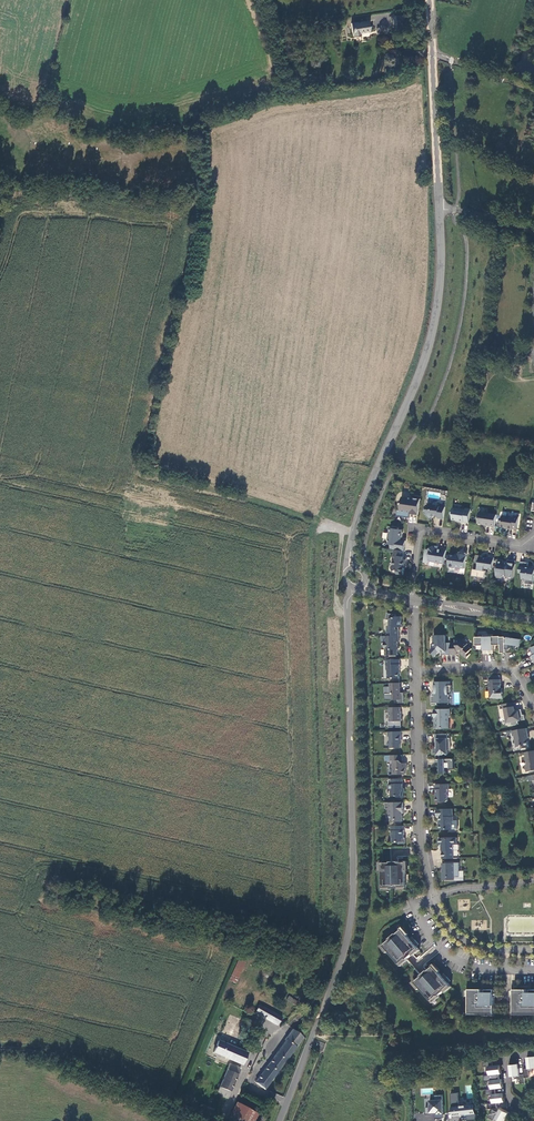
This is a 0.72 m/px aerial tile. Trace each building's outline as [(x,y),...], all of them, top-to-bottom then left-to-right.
[(395,15),(397,27),(405,26),(404,14),(395,15)] [(367,19),(352,22),(354,36),(362,35),(362,32),(369,30),(367,19)] [(418,515),(421,499),(412,498),(412,499),(402,497),(400,511),(407,512),(407,511),(410,511),(410,512),(410,514),(418,515)] [(444,519),(446,507),(428,504),(428,508),(424,511),(430,520),(435,517),(438,517),(438,518),(444,519)] [(469,523),(471,509),(466,509),(466,510),(453,508),(452,514),(453,516),(452,520),(459,521),(459,522),(469,523)] [(495,527),(497,515),(480,512),(478,524),(485,525),(485,526),(495,527)] [(517,530),(519,517),(514,516),(514,518),(502,516),(501,527),(508,528),(508,529),(513,530),(513,529),(517,530)] [(399,529),(399,528),(392,527),(391,533),(389,533),(388,539),(389,539),(388,545),(391,545),(391,549),(395,550),(404,551),(406,541),(401,540),(401,537),(402,538),(403,532),(402,532),(403,530),(399,529)] [(436,550),(433,546),(428,550),(430,553),(429,561),(435,562),(435,563),(445,564),(447,551),(438,549),(437,550),(436,550)] [(404,551),(395,550),(394,554),(393,560),(394,562),(393,565),(392,566),(391,569),(392,571),(397,571),(396,574),(403,575),(404,569),(404,567),(404,564),(405,564),(406,560),(403,559),(404,551)] [(465,569),(467,554),(460,553),(460,554),(459,555),(455,554),(455,556),(450,555),(448,567),(455,568),(455,567),(465,569)] [(488,558),(476,557),(475,562),(479,562),(478,570),(473,569),(472,577),(485,579),(486,571),(484,571),(485,569),(493,570),(495,558),(488,557),(488,558)] [(504,560),(499,560),(496,576),(497,578),(501,579),(503,577),(503,576),(514,578),(517,561),(508,560),(508,563),(504,562),(504,560)] [(521,562),(519,573),(523,574),(522,579),(526,580),(525,584),(533,585),(533,582),(533,569),(533,567),(528,566),(529,563),(521,562)] [(387,626),(388,636),(399,636),(399,630),(397,630),(397,628),(399,628),(402,627),(402,617),(397,617),(396,615),(387,613),(386,620),(390,620),(390,626),(387,626)] [(434,636),(434,647),(430,652),(435,657),(439,652),(441,652),(442,655),(451,655),(451,643),(446,643),(446,635),(434,636)] [(476,637),(476,646),(483,646),(484,654),(489,654),(488,635),(483,635),(483,637),(476,637)] [(493,635),(488,635),(489,654),(494,654),(493,645),(501,645),(501,637),(501,636),(493,637),(493,635)] [(388,636),(386,636),(386,642),(384,642),(385,648),(386,649),(386,655),(398,655),(398,650),(400,649),(398,647),(398,642),(400,642),(399,636),(388,636)] [(506,637),(501,637),(501,645),(501,653),(506,653),(506,644),(520,647),(521,640),(508,637),(508,638),(506,638),(506,637)] [(462,639),(455,639),(455,643),(451,643),(451,655),(457,655),(457,650),(459,650),(461,652),(460,653),(467,659),(470,654),(469,653),(472,649),(467,645),(468,644),(462,639)] [(400,659),(386,660),(386,665),(387,665),(387,670),(388,671),(388,679),(400,678),(399,670),(400,670),(400,659)] [(501,680),(489,680),(490,691),(490,698),(497,698),(497,699),(503,699),(503,692),(502,692),(502,688),(501,688),(501,680)] [(450,682),(434,682),(434,691),(436,691),(436,695),(435,696),(433,696),(432,696),(431,697),(432,705),(437,705),(437,703),(444,703),(444,700),(449,700),(449,695),(452,695),(452,685),(451,685),(450,682)] [(401,683),(390,683),(390,687),(393,687),(393,700),(395,700),(395,703),(404,703),(404,693),(399,693),(399,688),(401,688),(401,683)] [(511,722),(512,726),(519,725),(518,721),(525,720),(524,715),(523,715),(523,714),(521,713),(519,713),(519,711),(516,712),(514,703),(502,705),(502,709),(500,709),(501,717),(502,717),(507,722),(511,721),(511,722)] [(389,721),(389,728),(402,727),(402,721),(401,721),(401,707),(389,708),(390,721),(389,721)] [(450,709),(434,709),(435,718),(436,718),(436,722),(435,722),(435,729),(449,729),(449,718),(450,717),(450,709)] [(527,728),(512,731),(513,736),(515,736),(517,747),(522,746),(522,749),(529,748),(527,739),(529,738),(527,728)] [(390,737),(390,748),(401,748),(401,741),(401,736),(402,736),(402,732),(388,732),(389,737),(390,737)] [(448,734),(435,734),(435,748),(432,748),(433,754),(437,754),(437,755),(444,755),(444,750),(449,750),(451,750),(450,738),(448,738),(448,734)] [(525,753),(528,765),(525,765),(527,772),(533,771),(533,751),(525,753)] [(402,755),(391,755),(391,761),(393,761),(393,775),(405,774),(405,769),(407,769),(407,763),(402,763),(401,762),(401,761),(402,761),(402,755)] [(455,759),(436,759),(436,763),(440,763),(440,774),(446,774),(446,768),(450,768),(450,769),(455,769),(455,759)] [(403,779),(389,779),(389,784),(388,784),(388,790),(391,790),(391,796),(397,796),(398,797),(404,797),(404,792),(405,791),(405,789),(403,789),(403,784),(403,779)] [(449,784),(436,784),(437,796),(436,796),(436,802),(447,802),(448,801),(448,789),(449,789),(449,784)] [(404,802),(386,803),(386,809),(389,809),(389,814),(391,814),(391,820),(396,820),(397,822),(403,822),(403,813),(404,813),(404,802)] [(449,809),(437,809),(437,817),(440,817),(440,824),(439,826),(439,829),(440,830),(453,830),(452,822),(454,821),(454,817),(453,817),(453,813),(450,813),(449,809)] [(404,826),(391,826),(392,837),(392,836),(393,842),(399,842),(399,844),(406,844),(406,838),(404,838),(404,835),(404,826)] [(457,838),(439,838),(439,846),(442,846),(443,859),(454,859),(454,845),(457,845),(457,838)] [(390,862),(382,863),(382,887),(391,887),(391,888),(399,888),(399,887),(407,887),(407,885),(410,885),(410,879),(407,879),(407,874),(406,862),(399,862),(399,861),(390,861),(390,862)] [(459,863),(443,863),(443,869),(445,869),(445,872),(443,872),(443,880),(455,880),(455,877),(460,877),(459,863)] [(390,940),(383,945),(400,964),(406,958),(407,959),(413,954),(413,953),(418,948),(417,946),(419,944),(415,940),(413,942),(410,938),(402,929),(396,934),(396,933),(389,939),(390,940)] [(238,984),(246,961),(238,958),(230,981),(238,984)] [(442,975),(434,966),(428,971),(427,970),(421,976),(415,982),(431,1001),(438,995),(438,996),(445,991),(444,990),(450,985),(448,983),(451,981),(447,977),(444,979),(442,975)] [(482,989),(469,989),(469,1013),(494,1013),(495,989),(486,989),(486,992),(482,992),(482,989)] [(514,990),(514,1013),(533,1014),(533,990),(531,990),(531,993),(527,993),(527,990),(514,990)] [(297,1002),(287,995),(285,998),(295,1005),(297,1002)] [(278,1025),(282,1017),(260,1004),(255,1012),(278,1025)] [(258,1024),(249,1021),(246,1029),(245,1029),(244,1031),(254,1035),(258,1024)] [(255,1083),(265,1090),(304,1038),(292,1029),(285,1040),(286,1040),(283,1045),(284,1046),(255,1083)] [(247,1053),(213,1040),(208,1050),(242,1064),(247,1053)] [(528,1069),(524,1069),(524,1074),(525,1078),(530,1077),(529,1071),(533,1071),(533,1068),(533,1057),(527,1058),(528,1069)] [(501,1065),(493,1066),(492,1061),(483,1062),(484,1067),(487,1067),(487,1071),(490,1071),(490,1075),(494,1075),(502,1074),(501,1065)] [(241,1068),(229,1063),(217,1094),(226,1098),(228,1099),(241,1068)] [(519,1064),(510,1065),(511,1077),(515,1076),(516,1079),(520,1078),(520,1084),(525,1083),(525,1078),(524,1074),(520,1075),(519,1064)] [(502,1079),(494,1080),(494,1075),(490,1075),(485,1076),(486,1081),(491,1081),(492,1089),(495,1089),(503,1088),(502,1079)] [(504,1093),(496,1094),(495,1089),(492,1089),(486,1090),(487,1095),(493,1095),(493,1103),(497,1103),(505,1102),(504,1093)] [(475,1105),(460,1107),(458,1093),(451,1094),(453,1115),(457,1116),(467,1115),(468,1120),(470,1120),(477,1120),(475,1105)] [(435,1113),(436,1120),(444,1119),(442,1096),(435,1096),(435,1101),(430,1101),(430,1108),(426,1108),(426,1115),(432,1115),(432,1113),(435,1113)] [(231,1120),(233,1120),(248,1120),(254,1108),(241,1101),(231,1120)] [(492,1120),(504,1120),(509,1113),(501,1109),(499,1113),(493,1111),(489,1119),(492,1120)]
